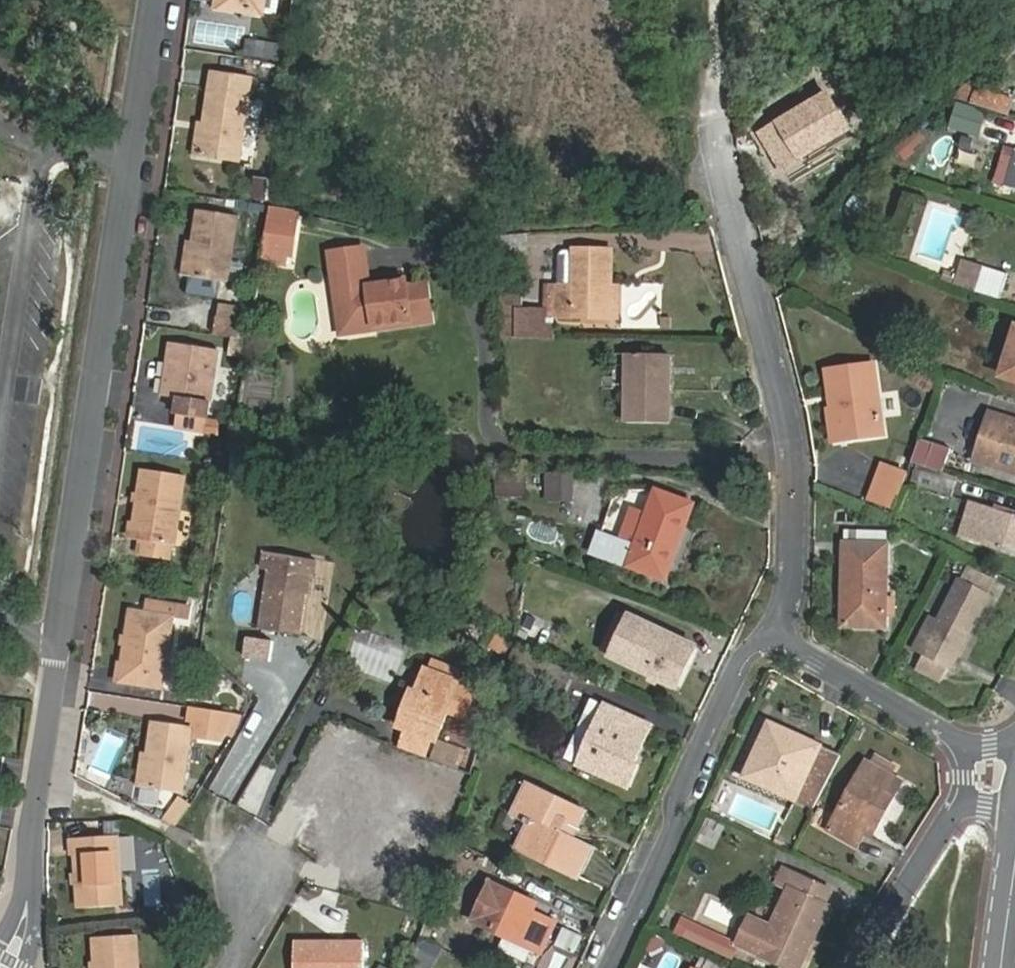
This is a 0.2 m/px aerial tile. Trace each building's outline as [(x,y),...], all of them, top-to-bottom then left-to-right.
[(264,0),(221,0),(220,8),(262,14),(264,0)] [(197,23),(196,43),(240,44),(240,25),(197,23)] [(274,60),(276,42),(246,39),(245,58),(274,60)] [(203,125),(198,161),(235,166),(247,78),(209,73),(203,125)] [(973,103),(1008,113),(1012,96),(978,86),(973,103)] [(189,160),(198,161),(203,125),(194,124),(189,160)] [(917,130),(895,149),(905,160),(926,140),(917,130)] [(291,256),(296,213),(265,209),(258,261),(283,264),(284,255),(291,256)] [(190,246),(186,278),(225,285),(234,220),(196,213),(190,246)] [(179,278),(186,278),(190,246),(184,245),(179,278)] [(573,248),(573,285),(573,316),(609,318),(610,282),(611,248),(573,248)] [(406,310),(426,308),(423,285),(403,287),(402,282),(368,287),(361,255),(326,260),(337,335),(374,330),(373,322),(406,319),(406,310)] [(974,292),(982,263),(962,257),(953,283),(974,292)] [(1009,271),(982,263),(974,292),(1001,301),(1009,271)] [(517,284),(498,283),(497,336),(513,336),(513,305),(516,305),(517,284)] [(556,316),(573,316),(573,285),(555,285),(556,316)] [(216,336),(244,339),(247,306),(219,304),(216,336)] [(544,318),(544,305),(516,305),(513,305),(513,336),(551,337),(552,318),(544,318)] [(429,323),(426,308),(406,310),(406,319),(373,322),(374,330),(429,323)] [(1014,320),(999,375),(1014,380),(1014,321),(1014,320)] [(172,362),(167,394),(171,395),(169,413),(202,417),(211,350),(166,344),(163,361),(172,362)] [(666,428),(666,358),(624,358),(625,427),(666,428)] [(158,393),(167,394),(172,362),(163,361),(158,393)] [(839,408),(829,408),(833,440),(882,433),(873,364),(824,370),(827,389),(838,387),(839,408)] [(827,389),(829,408),(839,408),(838,387),(827,389)] [(994,467),(1014,473),(1014,417),(997,412),(988,442),(1001,446),(994,467)] [(170,426),(200,430),(202,417),(172,413),(170,426)] [(933,443),(919,438),(912,462),(924,466),(933,443)] [(982,463),(994,467),(1001,446),(988,442),(982,463)] [(950,449),(933,443),(924,466),(942,471),(950,449)] [(879,463),(868,503),(899,512),(910,471),(879,463)] [(166,559),(178,474),(139,468),(128,536),(139,537),(136,555),(166,559)] [(961,481),(918,468),(910,498),(927,504),(931,489),(956,497),(961,481)] [(546,471),(544,500),(572,503),(575,474),(546,471)] [(496,493),(524,499),(527,484),(499,478),(496,493)] [(667,580),(698,501),(657,485),(635,541),(602,529),(593,551),(667,580)] [(959,535),(1014,553),(1014,513),(970,499),(959,535)] [(515,515),(513,535),(527,537),(530,517),(515,515)] [(879,542),(879,529),(845,527),(844,625),(887,626),(887,542),(879,542)] [(315,572),(316,556),(263,548),(262,563),(273,565),(264,624),(299,630),(308,571),(315,572)] [(922,657),(951,670),(994,586),(965,570),(922,657)] [(183,615),(185,600),(141,594),(139,607),(126,604),(116,672),(157,677),(166,614),(183,615)] [(528,612),(514,641),(556,659),(568,630),(528,612)] [(609,657),(672,686),(692,642),(629,613),(609,657)] [(500,652),(509,639),(496,630),(489,643),(500,652)] [(357,631),(349,668),(397,678),(405,641),(357,631)] [(692,642),(672,686),(683,691),(702,647),(692,642)] [(945,683),(951,670),(922,657),(917,666),(945,683)] [(408,726),(434,735),(440,737),(461,679),(428,667),(420,690),(416,700),(409,697),(400,722),(408,726)] [(413,688),(409,697),(416,700),(420,690),(413,688)] [(231,706),(192,700),(190,715),(197,716),(195,729),(220,732),(231,706)] [(634,765),(653,724),(604,702),(598,713),(588,707),(567,751),(577,757),(574,765),(633,793),(644,769),(634,765)] [(142,746),(139,781),(179,786),(188,721),(146,714),(142,746)] [(434,735),(408,726),(401,746),(426,755),(434,735)] [(822,749),(780,729),(772,746),(763,742),(746,777),(796,801),(802,789),(822,749)] [(132,780),(139,781),(142,746),(136,745),(132,780)] [(822,749),(802,789),(818,796),(838,756),(822,749)] [(874,767),(893,777),(898,767),(879,758),(874,767)] [(859,847),(866,834),(875,817),(883,822),(903,783),(893,777),(874,767),(868,763),(830,832),(859,847)] [(577,839),(586,811),(527,783),(511,818),(527,825),(516,849),(581,882),(594,848),(577,839)] [(163,820),(176,829),(192,805),(178,796),(163,820)] [(875,817),(866,834),(874,838),(883,822),(875,817)] [(121,902),(113,833),(70,838),(79,907),(121,902)] [(129,833),(114,834),(117,869),(132,868),(129,833)] [(790,890),(762,955),(791,967),(803,967),(813,943),(805,940),(809,932),(812,934),(825,904),(831,889),(786,869),(779,885),(790,890)] [(546,957),(559,925),(538,915),(542,903),(491,880),(472,922),(546,957)] [(178,886),(167,891),(173,903),(184,897),(178,886)] [(805,940),(813,943),(830,907),(825,904),(812,934),(809,932),(805,940)] [(134,931),(95,936),(99,967),(139,967),(134,931)] [(442,948),(420,940),(410,964),(421,967),(435,967),(442,948)] [(364,941),(293,941),(294,967),(365,967),(364,941)]
